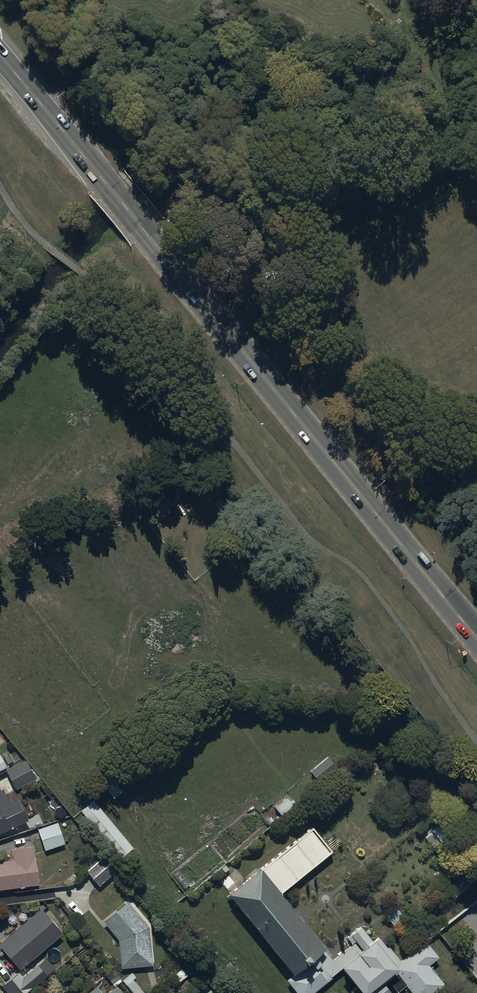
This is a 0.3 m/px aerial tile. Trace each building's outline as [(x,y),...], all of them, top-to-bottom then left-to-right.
[(35,736),(44,748),(55,740),(46,728),(35,736)] [(336,768),(328,759),(311,773),(320,783),(336,768)] [(37,779),(26,760),(7,771),(16,790),(37,779)] [(122,792),(113,780),(104,787),(114,799),(122,792)] [(3,789),(0,791),(0,834),(2,833),(6,832),(29,821),(19,800),(10,804),(3,789)] [(58,823),(38,830),(45,851),(65,844),(58,823)] [(314,827),(261,869),(229,894),(296,977),(290,981),(299,992),(313,992),(343,969),(359,988),(353,992),(389,992),(382,985),(393,977),(397,982),(393,985),(399,992),(400,992),(408,987),(414,992),(436,992),(444,987),(427,967),(437,959),(426,945),(401,966),(380,940),(375,943),(363,928),(350,938),(356,945),(335,962),(327,952),(282,896),(335,853),(314,827)] [(438,828),(426,838),(435,848),(447,838),(438,828)] [(34,847),(12,850),(14,860),(0,862),(0,891),(39,885),(34,847)] [(116,872),(104,857),(87,872),(99,887),(116,872)] [(464,878),(450,889),(457,898),(471,887),(464,878)] [(131,903),(127,899),(103,919),(118,938),(120,966),(154,963),(151,924),(132,902),(131,903)] [(41,905),(0,940),(0,944),(20,968),(63,931),(41,905)] [(112,968),(106,973),(115,985),(104,992),(124,992),(116,983),(121,979),(112,968)] [(19,970),(2,984),(9,992),(24,992),(32,986),(19,970)] [(97,984),(85,992),(104,992),(97,984)]
